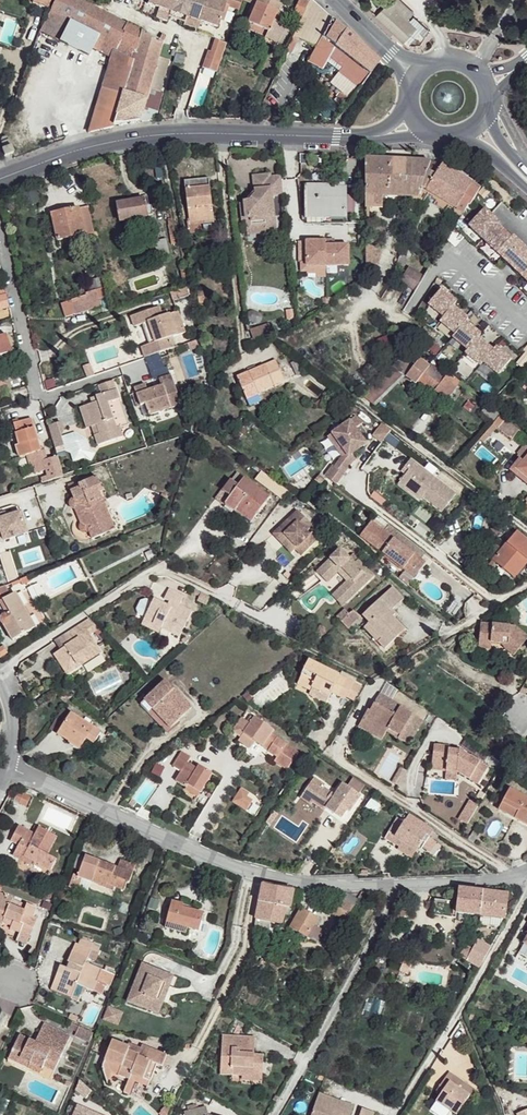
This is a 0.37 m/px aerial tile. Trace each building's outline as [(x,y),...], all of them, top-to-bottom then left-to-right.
[(159,40),(147,34),(128,24),(80,0),(56,0),(41,30),(89,55),(92,49),(112,58),(90,132),(113,127),(113,124),(138,120),(162,41),(159,40)] [(173,0),(148,0),(147,3),(159,7),(170,10),(173,0)] [(170,10),(170,11),(186,16),(191,0),(173,0),(170,10)] [(186,16),(201,21),(201,20),(207,0),(191,0),(186,16)] [(201,20),(201,21),(217,27),(225,4),(227,0),(207,0),(201,20)] [(225,4),(239,9),(242,0),(227,0),(225,4)] [(265,0),(258,0),(257,2),(264,5),(265,2),(271,5),(270,8),(277,12),(279,6),(265,0)] [(305,0),(299,0),(293,13),(303,18),(310,2),(305,0)] [(313,0),(310,0),(310,2),(316,9),(309,23),(301,19),(298,25),(303,28),(298,37),(312,45),(316,47),(312,44),(322,24),(317,21),(323,9),(313,0)] [(378,17),(410,47),(418,38),(419,36),(419,34),(418,33),(416,30),(417,29),(408,21),(414,14),(399,0),(393,0),(378,17)] [(264,5),(257,2),(248,21),(268,31),(277,12),(270,8),(271,5),(265,2),(264,5)] [(316,9),(310,2),(303,18),(301,19),(309,23),(316,9)] [(170,11),(170,10),(159,7),(156,17),(167,21),(168,16),(170,11)] [(332,18),(323,9),(317,21),(322,24),(312,44),(316,47),(332,18)] [(186,16),(170,11),(168,16),(184,22),(186,16)] [(284,14),(277,12),(268,31),(266,36),(279,41),(285,27),(280,24),(284,14)] [(379,61),(332,18),(316,47),(310,59),(323,69),(333,58),(344,66),(340,72),(359,87),(379,61)] [(268,31),(248,21),(246,26),(266,36),(268,31)] [(303,28),(298,25),(294,35),(298,37),(303,28)] [(266,36),(246,26),(245,28),(266,37),(266,36)] [(151,27),(147,34),(159,40),(162,41),(164,35),(161,34),(162,32),(151,27)] [(216,72),(227,43),(217,39),(212,51),(210,51),(203,67),(216,72)] [(174,47),(162,41),(138,120),(139,122),(156,121),(163,93),(161,92),(174,47)] [(346,106),(351,100),(341,93),(337,99),(346,107),(346,106)] [(7,136),(2,137),(0,141),(3,148),(11,146),(7,136)] [(13,153),(11,146),(3,148),(1,149),(3,157),(13,153)] [(413,197),(420,198),(431,163),(367,159),(367,195),(373,196),(384,196),(413,197)] [(420,198),(418,203),(424,204),(430,193),(438,197),(434,205),(446,212),(450,205),(458,209),(474,183),(443,165),(432,163),(431,163),(420,198)] [(271,175),(254,177),(256,195),(250,202),(245,203),(245,205),(241,206),(243,222),(247,221),(248,236),(266,234),(277,233),(276,217),(273,196),(284,195),(282,177),(271,178),(271,175)] [(186,182),(190,222),(214,220),(210,179),(186,182)] [(458,209),(454,215),(460,219),(480,187),(474,183),(458,209)] [(306,186),(306,213),(347,213),(347,216),(356,216),(356,196),(347,197),(346,189),(333,188),(333,190),(323,190),(323,186),(306,186)] [(385,209),(384,196),(373,196),(373,209),(385,209)] [(145,199),(118,203),(121,223),(148,218),(149,216),(154,215),(152,205),(147,206),(145,199)] [(85,235),(95,233),(90,206),(52,214),(57,240),(75,237),(76,244),(86,242),(85,235)] [(487,211),(471,227),(499,253),(513,239),(499,226),(500,224),(487,211)] [(169,226),(172,243),(177,243),(173,219),(169,219),(170,225),(169,226)] [(188,223),(189,234),(195,233),(194,225),(214,223),(214,220),(190,222),(188,223)] [(514,237),(513,239),(499,253),(526,280),(526,249),(514,237)] [(168,244),(167,239),(155,242),(159,257),(171,254),(168,244)] [(327,266),(327,240),(318,240),(318,241),(307,241),(308,266),(327,266)] [(349,266),(349,246),(335,246),(335,240),(327,240),(327,266),(349,266)] [(367,245),(367,279),(376,271),(378,272),(383,250),(367,245)] [(402,255),(383,250),(378,272),(393,283),(399,264),(400,263),(402,255)] [(426,277),(410,268),(401,282),(417,291),(426,277)] [(90,288),(92,291),(96,290),(106,286),(104,277),(92,281),(90,288)] [(191,286),(180,289),(183,300),(194,298),(191,286)] [(5,288),(0,289),(0,305),(8,303),(5,288)] [(92,291),(86,293),(87,296),(58,306),(60,312),(68,309),(70,316),(78,314),(75,307),(99,299),(96,290),(92,291)] [(459,303),(444,290),(431,306),(446,319),(442,323),(457,336),(454,339),(469,352),(466,355),(481,368),(484,364),(499,377),(512,362),(497,349),(495,352),(479,339),(482,336),(467,323),(470,320),(455,308),(459,303)] [(204,291),(197,292),(199,303),(206,302),(204,291)] [(102,305),(99,299),(75,307),(78,314),(102,305)] [(144,324),(151,345),(169,339),(185,333),(178,311),(162,316),(159,306),(132,316),(135,326),(144,324)] [(269,324),(251,330),(254,341),(273,336),(269,324)] [(0,337),(0,357),(13,353),(7,335),(0,337)] [(140,349),(143,359),(173,349),(169,339),(151,345),(140,349)] [(394,366),(397,368),(411,352),(410,351),(406,357),(404,356),(394,366)] [(411,352),(397,368),(405,374),(426,390),(429,386),(448,401),(461,383),(449,374),(448,375),(432,364),(429,365),(411,352)] [(237,378),(247,400),(259,395),(258,393),(285,381),(276,361),(237,378)] [(297,361),(291,364),(297,376),(302,373),(297,361)] [(363,396),(368,400),(397,368),(394,366),(363,396)] [(397,368),(368,400),(374,405),(405,374),(397,368)] [(172,376),(159,381),(161,387),(150,391),(148,384),(135,389),(141,407),(145,406),(149,417),(182,404),(172,376)] [(517,376),(493,402),(498,406),(522,379),(517,376)] [(91,405),(86,407),(94,428),(99,426),(102,434),(96,437),(100,446),(125,437),(122,427),(116,429),(108,405),(120,401),(113,382),(98,387),(102,395),(95,398),(97,403),(91,405)] [(259,395),(247,400),(249,406),(262,400),(259,395)] [(94,428),(86,407),(81,409),(88,430),(94,428)] [(365,423),(357,417),(332,435),(339,446),(342,445),(348,455),(344,457),(336,467),(334,466),(326,477),(337,485),(356,459),(352,455),(368,444),(357,429),(365,423)] [(40,478),(43,484),(65,477),(58,456),(49,458),(46,450),(43,451),(32,419),(13,424),(19,443),(15,444),(20,458),(26,456),(28,465),(32,464),(35,473),(45,470),(47,476),(40,478)] [(518,434),(504,422),(499,429),(513,440),(518,434)] [(49,429),(53,441),(62,438),(64,432),(62,424),(49,429)] [(382,445),(392,433),(381,424),(371,436),(382,445)] [(94,428),(96,437),(102,434),(99,426),(94,428)] [(332,435),(330,437),(344,457),(348,455),(342,445),(339,446),(332,435)] [(53,441),(57,453),(66,451),(62,438),(53,441)] [(526,477),(526,445),(518,456),(521,458),(525,461),(518,470),(526,477)] [(518,470),(525,461),(521,458),(510,470),(526,485),(526,477),(518,470)] [(458,494),(412,459),(403,471),(407,474),(400,484),(421,501),(424,498),(443,512),(458,494)] [(75,509),(76,511),(104,500),(107,498),(98,477),(80,485),(81,488),(71,491),(73,498),(71,501),(70,505),(72,508),(75,509)] [(226,504),(236,512),(239,507),(256,518),(270,497),(245,479),(240,486),(231,480),(223,491),(231,497),(226,504)] [(104,500),(76,511),(81,524),(80,529),(82,531),(83,532),(85,532),(89,531),(93,540),(116,530),(104,500)] [(239,507),(236,512),(252,523),(256,518),(239,507)] [(299,511),(279,529),(290,540),(284,545),(292,554),(296,550),(302,557),(320,540),(313,533),(310,536),(307,532),(313,526),(299,511)] [(3,536),(5,541),(28,534),(21,513),(7,518),(6,514),(0,516),(0,537),(3,536)] [(372,522),(365,532),(381,544),(378,548),(411,573),(415,569),(419,572),(426,562),(421,559),(415,554),(385,531),(372,522)] [(420,548),(389,525),(385,531),(415,554),(420,548)] [(496,525),(491,529),(498,535),(502,531),(496,525)] [(279,529),(274,535),(284,545),(290,540),(279,529)] [(381,544),(365,532),(361,535),(378,548),(381,544)] [(518,532),(503,550),(497,545),(489,555),(494,560),(490,564),(493,567),(497,562),(516,578),(526,564),(526,539),(518,532)] [(426,553),(420,548),(415,554),(421,559),(426,553)] [(353,582),(334,599),(341,607),(373,577),(358,560),(354,564),(340,550),(317,571),(324,578),(337,566),(353,582)] [(331,596),(334,599),(353,582),(337,566),(324,578),(328,582),(338,573),(347,581),(331,596)] [(331,591),(344,583),(339,575),(326,583),(331,591)] [(371,622),(369,624),(383,638),(380,642),(386,648),(399,635),(396,631),(402,625),(393,616),(396,613),(393,609),(405,598),(394,587),(364,615),(371,622)] [(145,617),(144,619),(161,627),(162,625),(170,628),(168,631),(180,636),(191,611),(179,605),(183,596),(169,590),(165,599),(170,601),(173,602),(171,607),(167,605),(154,599),(145,617)] [(16,593),(4,599),(1,601),(7,613),(4,614),(1,615),(0,618),(0,621),(1,623),(2,625),(3,626),(5,626),(13,641),(36,628),(16,593)] [(139,614),(145,617),(152,602),(146,599),(141,601),(137,608),(139,614)] [(352,602),(344,610),(349,615),(356,609),(357,607),(352,602)] [(349,615),(343,621),(350,627),(362,615),(356,609),(349,615)] [(89,618),(76,626),(82,635),(67,645),(54,654),(64,668),(76,660),(78,662),(91,653),(94,656),(103,650),(91,632),(98,627),(89,618)] [(161,627),(144,619),(141,624),(158,633),(161,627)] [(480,642),(492,643),(504,644),(507,646),(505,647),(515,656),(526,641),(526,634),(517,626),(482,623),(480,642)] [(383,638),(369,624),(366,627),(380,642),(383,638)] [(406,629),(402,625),(396,631),(399,635),(406,629)] [(76,626),(62,636),(67,645),(82,635),(76,626)] [(492,643),(480,642),(480,649),(491,650),(492,643)] [(76,660),(64,668),(67,674),(94,656),(91,653),(78,662),(76,660)] [(302,656),(293,673),(307,680),(306,683),(330,696),(332,692),(345,699),(347,696),(354,699),(361,686),(353,683),(340,676),(302,656)] [(342,672),(340,676),(353,683),(355,678),(342,672)] [(307,680),(293,673),(290,680),(304,687),(306,683),(307,680)] [(163,720),(171,727),(192,708),(166,681),(145,701),(145,702),(157,713),(159,710),(166,717),(163,720)] [(326,704),(330,696),(306,683),(304,687),(301,692),(326,704)] [(366,711),(362,718),(372,724),(368,730),(381,737),(385,731),(387,727),(399,733),(397,738),(407,744),(421,719),(399,706),(399,705),(379,694),(368,711),(366,711)] [(169,729),(171,727),(163,720),(166,717),(159,710),(157,713),(145,702),(141,705),(153,716),(155,714),(169,729)] [(58,733),(69,741),(71,738),(82,745),(87,739),(94,743),(101,731),(71,713),(58,733)] [(233,731),(242,737),(245,733),(256,740),(264,745),(269,748),(275,740),(270,737),(272,733),(275,729),(256,716),(251,723),(243,717),(233,731)] [(372,724),(362,718),(357,727),(367,733),(368,730),(372,724)] [(385,731),(397,738),(399,733),(387,727),(385,731)] [(245,733),(242,737),(240,739),(251,747),(256,740),(245,733)] [(299,753),(272,733),(270,737),(275,740),(269,748),(268,749),(277,755),(275,761),(287,770),(299,753)] [(71,738),(69,741),(68,742),(80,749),(82,745),(71,738)] [(431,768),(457,772),(460,751),(449,750),(450,746),(434,744),(431,768)] [(460,751),(457,772),(478,784),(488,768),(480,763),(481,760),(472,754),(470,757),(460,751)] [(177,781),(187,787),(188,784),(202,792),(213,773),(199,765),(198,768),(189,763),(192,757),(183,752),(174,767),(182,771),(177,781)] [(210,759),(206,767),(213,771),(218,763),(210,759)] [(396,773),(402,777),(407,768),(401,765),(396,773)] [(392,780),(398,784),(402,777),(396,773),(392,780)] [(358,794),(365,785),(354,778),(348,786),(342,783),(335,796),(324,788),(325,785),(315,778),(301,798),(311,805),(313,802),(321,809),(323,806),(340,819),(346,812),(349,813),(360,795),(358,794)] [(188,784),(187,787),(185,789),(199,797),(202,792),(188,784)] [(231,799),(244,808),(251,800),(244,795),(247,790),(240,786),(231,799)] [(511,789),(500,809),(526,824),(526,797),(511,789)] [(20,802),(23,795),(16,793),(13,800),(20,802)] [(23,794),(23,795),(20,802),(19,805),(26,807),(30,796),(23,794)] [(473,803),(461,822),(467,826),(478,807),(473,803)] [(427,835),(429,837),(434,830),(410,815),(405,822),(398,818),(389,832),(418,849),(422,842),(427,835)] [(13,857),(21,861),(23,857),(33,861),(49,869),(54,860),(46,855),(55,836),(38,828),(35,835),(18,827),(11,842),(18,845),(13,857)] [(23,857),(21,861),(30,865),(33,861),(23,857)] [(91,882),(99,861),(85,857),(78,877),(91,882)] [(117,868),(99,861),(91,882),(106,888),(107,885),(123,890),(127,881),(129,882),(136,864),(130,862),(129,864),(120,860),(117,868)] [(288,891),(263,886),(255,928),(270,930),(271,921),(282,923),(283,915),(286,906),(291,908),(294,892),(288,891)] [(458,902),(449,901),(446,917),(455,918),(456,914),(482,917),(505,919),(506,919),(509,895),(459,888),(458,902)] [(1,925),(2,923),(4,917),(13,920),(10,926),(10,928),(19,933),(22,925),(32,928),(36,918),(33,916),(37,908),(27,904),(24,910),(10,905),(12,898),(0,894),(0,895),(0,925),(1,925)] [(446,917),(449,901),(436,899),(433,915),(446,917)] [(173,901),(168,923),(188,928),(200,931),(205,913),(184,906),(184,904),(173,901)] [(318,918),(302,909),(291,928),(317,941),(322,931),(314,926),(318,918)] [(406,912),(399,909),(394,921),(402,924),(406,912)] [(4,917),(2,923),(10,926),(13,920),(4,917)] [(500,927),(505,919),(482,917),(481,925),(500,927)] [(188,928),(168,923),(166,928),(186,933),(188,928)] [(22,925),(19,933),(16,941),(26,944),(32,928),(22,925)] [(491,947),(478,940),(466,961),(480,968),(491,947)] [(91,950),(75,944),(68,962),(70,963),(68,969),(60,966),(56,975),(63,977),(59,987),(68,990),(66,996),(71,998),(77,984),(93,990),(102,970),(85,963),(91,950)] [(411,965),(402,961),(398,970),(407,973),(411,965)] [(161,981),(165,972),(142,964),(132,989),(135,990),(131,1002),(153,1012),(158,1000),(155,999),(157,994),(160,994),(165,983),(161,981)] [(113,974),(102,970),(93,990),(101,993),(105,983),(109,985),(113,974)] [(173,976),(165,972),(161,981),(165,983),(160,994),(157,994),(155,999),(158,1000),(153,1012),(158,1014),(173,976)] [(63,977),(56,975),(50,989),(66,996),(68,990),(59,987),(63,977)] [(127,1001),(131,1002),(135,990),(132,989),(127,1001)] [(105,1007),(102,1021),(118,1025),(122,1011),(105,1007)] [(81,1026),(72,1023),(70,1027),(78,1031),(81,1026)] [(30,1063),(29,1067),(40,1073),(44,1066),(55,1070),(71,1037),(44,1025),(39,1035),(45,1037),(41,1045),(36,1043),(20,1036),(13,1050),(22,1054),(20,1058),(30,1063)] [(93,1032),(81,1026),(78,1031),(77,1035),(90,1041),(93,1032)] [(39,1035),(36,1043),(41,1045),(45,1037),(39,1035)] [(250,1037),(233,1036),(233,1044),(223,1044),(222,1072),(231,1073),(231,1075),(254,1077),(254,1070),(263,1071),(263,1055),(255,1054),(249,1054),(250,1037)] [(129,1048),(113,1041),(105,1060),(122,1067),(119,1075),(130,1079),(132,1074),(151,1082),(158,1065),(163,1067),(167,1056),(143,1046),(139,1055),(128,1051),(129,1048)] [(9,1058),(29,1067),(30,1063),(20,1058),(22,1054),(13,1050),(9,1058)] [(472,1082),(451,1069),(440,1086),(447,1090),(444,1095),(458,1104),(472,1082)] [(263,1082),(263,1071),(254,1070),(254,1077),(231,1075),(231,1080),(263,1082)] [(80,1077),(76,1086),(86,1095),(92,1088),(80,1077)] [(340,1101),(321,1095),(314,1114),(336,1114),(340,1101)] [(340,1101),(336,1114),(353,1114),(356,1107),(340,1101)] [(75,1114),(99,1114),(79,1106),(75,1114)] [(207,1107),(185,1112),(185,1114),(209,1114),(207,1107)]
